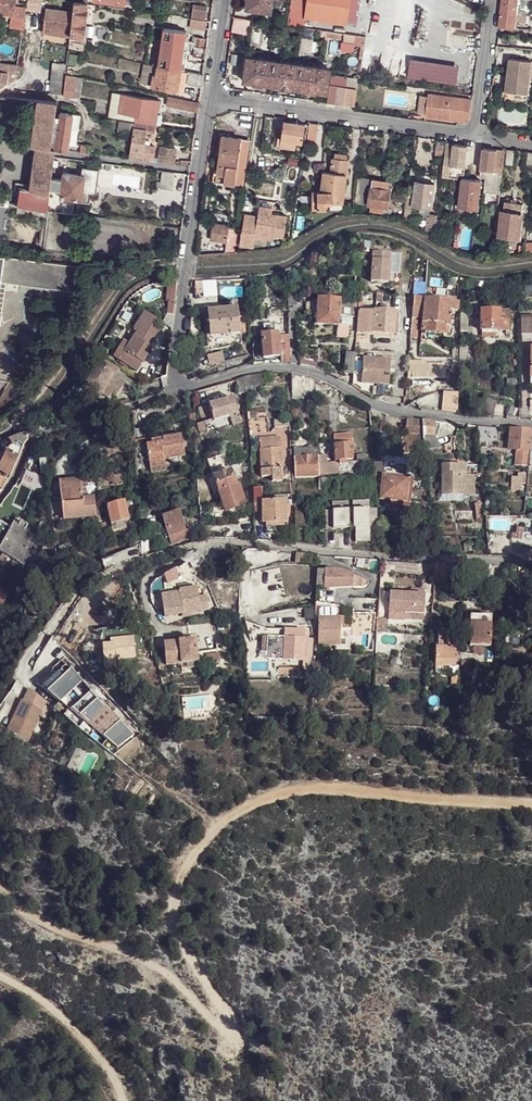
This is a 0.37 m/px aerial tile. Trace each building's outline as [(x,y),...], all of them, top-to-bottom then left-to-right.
[(2,13),(9,14),(11,14),(9,28),(22,30),(26,7),(14,5),(15,0),(0,0),(0,13),(2,13)] [(246,9),(269,12),(271,0),(248,0),(246,9)] [(287,27),(303,29),(305,18),(307,0),(291,0),(287,27)] [(305,18),(346,24),(349,0),(307,0),(305,18)] [(358,0),(349,0),(346,24),(355,25),(358,0)] [(501,9),(498,27),(498,31),(513,33),(515,15),(517,0),(502,0),(501,9)] [(515,15),(525,16),(526,12),(529,13),(530,1),(527,0),(517,0),(515,15)] [(71,36),(74,2),(73,1),(70,1),(69,11),(46,9),(44,28),(50,29),(49,33),(71,36)] [(76,2),(74,2),(71,36),(83,38),(87,3),(76,2)] [(205,20),(207,7),(195,5),(193,18),(205,20)] [(205,20),(193,18),(192,27),(206,28),(207,21),(205,20)] [(235,18),(232,31),(247,34),(249,21),(235,18)] [(166,53),(170,29),(163,28),(160,52),(166,53)] [(186,32),(170,29),(166,53),(160,52),(158,65),(181,70),(186,32)] [(325,33),(324,42),(328,43),(328,40),(341,42),(342,36),(325,33)] [(361,48),(364,46),(365,40),(344,36),(343,45),(342,51),(352,53),(353,47),(361,48)] [(205,40),(196,38),(194,45),(201,47),(204,47),(205,40)] [(201,47),(194,45),(193,57),(205,58),(207,47),(204,47),(201,47)] [(76,57),(69,55),(68,66),(75,67),(76,57)] [(329,69),(246,58),(243,82),(253,84),(253,85),(261,86),(261,85),(280,88),(280,89),(288,90),(288,89),(307,91),(307,93),(315,94),(316,93),(325,94),(329,69)] [(506,93),(529,97),(531,78),(531,63),(511,60),(506,93)] [(205,64),(198,62),(197,73),(203,75),(205,64)] [(10,82),(16,78),(17,65),(0,63),(0,81),(10,82)] [(67,65),(52,63),(50,94),(63,95),(64,95),(64,90),(66,74),(67,65)] [(140,83),(152,85),(154,75),(156,75),(158,65),(154,65),(153,65),(152,69),(144,67),(140,83)] [(181,70),(158,65),(156,75),(154,75),(152,85),(152,87),(178,92),(181,70)] [(197,73),(188,71),(188,74),(187,83),(202,87),(202,82),(203,75),(197,73)] [(66,74),(64,90),(66,90),(74,91),(76,77),(66,74)] [(76,77),(74,91),(73,98),(80,100),(82,78),(76,77)] [(346,79),(330,77),(328,88),(336,89),(336,87),(345,88),(346,79)] [(355,90),(357,81),(346,79),(345,88),(345,89),(355,90)] [(10,82),(0,81),(0,89),(10,82)] [(326,103),(342,106),(345,89),(345,88),(336,87),(336,89),(328,88),(326,103)] [(355,90),(345,89),(342,106),(353,107),(355,90)] [(120,113),(123,94),(114,93),(109,117),(135,121),(135,116),(120,113)] [(505,102),(527,105),(529,97),(506,93),(505,102)] [(123,94),(120,113),(135,116),(135,121),(135,122),(156,126),(160,101),(123,94)] [(450,98),(429,95),(428,97),(426,116),(426,117),(448,120),(450,98)] [(419,115),(426,116),(428,97),(421,96),(419,115)] [(198,112),(199,104),(169,97),(167,105),(198,112)] [(471,101),(450,98),(448,120),(468,122),(471,101)] [(57,102),(39,100),(35,124),(54,126),(55,117),(57,102)] [(61,112),(73,114),(74,106),(62,104),(61,112)] [(73,114),(61,112),(60,118),(57,143),(56,149),(68,151),(71,127),(73,114)] [(80,115),(73,114),(71,127),(78,128),(80,115)] [(57,143),(60,118),(55,117),(54,126),(52,142),(57,143)] [(156,126),(135,122),(130,159),(150,161),(151,158),(154,159),(155,147),(145,145),(147,132),(155,133),(156,126)] [(305,126),(283,122),(280,140),(291,142),(301,143),(302,143),(305,126)] [(35,124),(32,147),(33,147),(37,147),(51,148),(52,142),(54,126),(35,124)] [(317,142),(320,125),(311,124),(308,141),(317,142)] [(224,137),(221,137),(219,148),(218,155),(216,170),(216,175),(224,176),(223,184),(234,185),(240,139),(224,137)] [(248,141),(240,139),(234,185),(242,187),(248,141)] [(296,150),(296,143),(291,142),(280,140),(278,140),(277,148),(296,150)] [(468,147),(447,144),(446,146),(445,156),(443,178),(458,180),(459,175),(465,176),(468,147)] [(157,162),(175,164),(177,148),(159,146),(157,162)] [(446,146),(438,146),(436,155),(445,156),(446,146)] [(37,147),(34,166),(53,169),(54,159),(54,157),(56,149),(51,148),(37,147)] [(505,152),(484,149),(480,178),(486,179),(484,193),(500,195),(505,152)] [(514,151),(507,150),(505,164),(513,166),(514,151)] [(335,158),(333,157),(331,171),(324,170),(321,191),(312,191),(312,207),(326,207),(326,201),(343,201),(349,159),(347,159),(335,158)] [(53,169),(34,166),(31,189),(31,191),(50,195),(50,189),(52,179),(53,169)] [(83,168),(82,176),(85,176),(82,201),(81,201),(81,202),(90,203),(91,195),(96,196),(100,171),(83,168)] [(175,173),(163,172),(161,188),(172,190),(175,173)] [(82,176),(64,173),(63,181),(61,190),(60,198),(81,201),(82,201),(85,176),(82,176)] [(224,176),(216,175),(216,177),(215,183),(223,184),(224,176)] [(63,181),(52,179),(50,189),(61,190),(63,181)] [(392,184),(358,179),(354,204),(371,207),(370,212),(378,213),(383,214),(384,208),(389,209),(392,209),(393,204),(390,204),(392,184)] [(463,179),(459,208),(471,209),(478,210),(482,181),(472,180),(464,179),(463,179)] [(434,184),(413,182),(412,186),(415,187),(414,197),(413,207),(431,209),(434,184)] [(19,187),(17,205),(48,211),(49,205),(50,195),(31,191),(31,189),(19,187)] [(414,197),(407,196),(405,210),(412,211),(413,207),(414,197)] [(524,204),(505,202),(504,211),(522,214),(524,204)] [(48,211),(17,205),(15,213),(47,219),(48,211)] [(239,247),(253,249),(255,239),(273,241),(274,237),(284,239),(287,217),(272,215),(272,209),(259,207),(257,217),(244,215),(239,247)] [(412,211),(405,210),(404,217),(404,219),(404,222),(411,223),(412,211)] [(504,211),(503,211),(499,235),(502,236),(518,238),(520,239),(523,214),(522,214),(504,211)] [(437,215),(429,214),(426,232),(433,237),(435,231),(435,226),(436,218),(437,215)] [(442,219),(440,227),(448,229),(450,221),(442,219)] [(230,228),(213,226),(211,242),(227,244),(230,228)] [(238,229),(230,228),(227,244),(225,255),(234,255),(238,229)] [(517,245),(518,238),(502,236),(501,243),(517,245)] [(524,253),(531,251),(531,244),(524,244),(524,253)] [(389,253),(372,252),(370,282),(387,283),(389,253)] [(0,255),(0,289),(1,281),(7,282),(80,293),(84,268),(0,255)] [(175,302),(177,283),(168,283),(167,301),(169,301),(175,302)] [(527,286),(519,286),(519,298),(527,297),(527,286)] [(483,292),(473,292),(473,305),(479,306),(479,299),(483,299),(483,292)] [(425,301),(412,299),(411,308),(411,317),(417,319),(423,319),(425,301)] [(306,319),(317,319),(318,300),(307,304),(306,319)] [(339,302),(318,300),(317,319),(316,325),(355,327),(356,310),(338,309),(339,302)] [(451,303),(425,301),(423,319),(422,324),(426,325),(445,327),(448,327),(450,312),(451,303)] [(229,311),(208,314),(213,353),(241,345),(237,310),(235,311),(237,303),(231,302),(229,311)] [(356,310),(356,303),(339,302),(338,309),(356,310)] [(458,304),(451,303),(450,312),(457,313),(458,304)] [(123,341),(118,347),(125,352),(129,345),(137,332),(134,330),(145,312),(142,310),(123,341)] [(118,347),(113,356),(137,371),(147,356),(143,353),(147,346),(145,345),(149,339),(152,342),(159,332),(152,327),(156,320),(145,312),(134,330),(137,332),(129,345),(125,352),(118,347)] [(394,314),(357,312),(356,335),(396,337),(396,332),(393,332),(394,314)] [(500,312),(480,312),(480,331),(482,331),(496,331),(500,331),(500,312)] [(509,312),(500,312),(500,331),(506,331),(509,331),(509,312)] [(521,321),(521,335),(531,335),(531,321),(521,321)] [(445,327),(426,325),(425,333),(444,335),(445,327)] [(278,335),(262,336),(264,358),(280,357),(278,335)] [(288,347),(282,347),(282,363),(290,364),(289,347),(288,347)] [(346,350),(344,377),(353,377),(355,351),(355,350),(346,350)] [(390,361),(363,360),(361,385),(389,386),(390,361)] [(412,369),(444,369),(444,363),(408,362),(408,366),(407,378),(411,378),(412,369)] [(444,369),(412,369),(411,378),(445,378),(445,370),(444,369)] [(262,375),(246,378),(246,382),(246,393),(247,394),(247,395),(259,393),(259,388),(264,387),(262,375)] [(293,398),(316,397),(315,385),(315,379),(307,378),(292,375),(293,398)] [(238,393),(238,382),(236,382),(236,396),(247,394),(246,393),(238,393)] [(246,382),(238,382),(238,393),(246,393),(246,382)] [(103,394),(88,385),(86,388),(100,398),(103,394)] [(327,386),(315,385),(316,397),(316,400),(326,400),(327,386)] [(444,393),(442,412),(457,414),(458,394),(444,393)] [(493,418),(496,404),(484,398),(479,416),(493,418)] [(119,402),(121,407),(131,404),(129,399),(119,402)] [(234,399),(199,409),(203,424),(197,426),(200,434),(232,426),(229,417),(239,415),(234,399)] [(409,399),(405,399),(404,408),(406,408),(414,404),(413,399),(409,399)] [(510,412),(510,419),(518,420),(518,412),(510,412)] [(239,415),(229,417),(232,426),(232,427),(241,424),(239,415)] [(424,421),(409,419),(407,432),(424,434),(424,421)] [(434,422),(424,421),(424,434),(424,435),(435,435),(434,425),(434,422)] [(510,429),(509,449),(517,450),(516,460),(520,460),(520,466),(529,467),(531,451),(531,434),(531,431),(510,429)] [(351,435),(335,436),(336,460),(352,459),(351,435)] [(424,435),(425,447),(441,446),(435,435),(424,435)] [(163,461),(183,457),(179,436),(161,439),(162,443),(150,445),(144,446),(149,469),(150,469),(162,467),(164,466),(163,461)] [(261,451),(281,449),(280,436),(267,437),(266,440),(258,440),(258,450),(261,451)] [(10,477),(24,447),(19,442),(10,448),(6,456),(0,452),(0,470),(10,477)] [(40,451),(32,447),(19,480),(27,484),(41,451),(40,451)] [(281,449),(261,451),(262,469),(262,471),(282,470),(281,449)] [(318,449),(291,450),(291,458),(294,458),(318,457),(318,455),(318,449)] [(326,455),(318,455),(318,457),(319,463),(326,463),(326,455)] [(318,457),(294,458),(295,477),(319,476),(319,474),(319,463),(318,457)] [(415,460),(386,457),(385,461),(384,476),(409,478),(413,478),(415,460)] [(376,483),(383,483),(384,476),(385,461),(374,461),(376,483)] [(326,463),(319,463),(319,474),(338,473),(338,462),(326,463)] [(442,466),(442,494),(462,494),(473,494),(472,476),(461,476),(462,471),(461,466),(442,466)] [(230,471),(214,478),(216,483),(212,485),(216,494),(219,494),(227,512),(246,504),(238,485),(236,486),(230,471)] [(383,483),(382,498),(392,498),(406,500),(409,478),(384,476),(383,483)] [(413,478),(409,478),(406,500),(392,498),(391,506),(407,508),(411,500),(413,478)] [(83,479),(57,482),(62,522),(95,518),(92,498),(86,498),(83,479)] [(519,490),(520,486),(520,483),(511,482),(510,492),(519,492),(519,490)] [(261,496),(261,490),(252,491),(252,492),(253,504),(261,504),(261,496)] [(328,510),(369,507),(368,500),(327,502),(328,510)] [(125,503),(108,507),(111,521),(112,525),(123,523),(130,521),(125,503)] [(286,503),(261,504),(262,525),(263,525),(286,524),(286,503)] [(370,542),(370,509),(353,509),(353,542),(370,542)] [(187,530),(186,530),(180,513),(163,518),(172,544),(190,538),(187,530)] [(141,524),(139,524),(139,531),(141,558),(148,556),(153,555),(153,548),(149,548),(149,543),(146,543),(144,523),(155,523),(155,518),(141,518),(141,524)] [(331,518),(330,526),(346,527),(347,519),(331,518)] [(29,526),(22,522),(19,526),(26,531),(29,526)] [(44,534),(47,525),(39,522),(36,531),(44,534)] [(0,526),(0,550),(10,556),(22,535),(11,529),(2,523),(0,526)] [(123,523),(112,525),(113,531),(114,533),(125,530),(123,523)] [(24,565),(36,537),(26,531),(19,526),(14,524),(11,529),(22,535),(10,556),(24,565)] [(263,525),(263,536),(287,536),(286,524),(263,525)] [(71,542),(57,549),(61,557),(75,550),(71,542)] [(3,554),(0,558),(5,562),(8,559),(3,554)] [(318,556),(297,554),(295,567),(312,568),(316,572),(317,571),(318,556)] [(449,564),(436,564),(436,570),(435,583),(448,582),(449,564)] [(343,574),(317,571),(316,591),(353,589),(353,576),(343,574)] [(2,604),(3,604),(10,596),(0,586),(0,601),(2,604)] [(191,588),(174,590),(174,592),(156,594),(159,616),(203,610),(201,596),(193,597),(191,588)] [(427,597),(392,595),(391,614),(407,615),(407,621),(426,622),(426,616),(427,597)] [(335,609),(318,605),(318,620),(320,620),(318,646),(336,647),(336,652),(350,652),(351,640),(351,636),(363,637),(370,637),(375,637),(376,619),(352,618),(335,617),(335,609)] [(407,615),(391,614),(390,625),(406,626),(407,621),(407,615)] [(494,619),(473,618),(472,649),(492,650),(494,619)] [(389,620),(380,620),(380,634),(388,634),(389,620)] [(305,631),(285,631),(285,639),(268,638),(267,660),(283,661),(305,662),(304,640),(305,633),(305,631)] [(123,640),(126,657),(135,655),(133,638),(123,640)] [(267,660),(268,638),(257,638),(257,660),(267,660)] [(126,657),(123,640),(113,640),(115,645),(116,659),(126,657)] [(172,643),(165,644),(167,667),(182,665),(182,670),(200,668),(197,641),(192,641),(172,643)] [(113,645),(104,646),(106,661),(116,659),(115,645),(113,645)] [(506,646),(504,667),(516,669),(518,652),(512,651),(512,647),(506,646)] [(437,661),(457,662),(457,649),(437,649),(437,661)] [(117,666),(116,659),(106,661),(106,667),(117,666)] [(61,701),(81,679),(65,664),(45,686),(61,701)] [(25,689),(19,701),(40,710),(44,701),(25,689)] [(114,751),(133,733),(90,689),(72,707),(114,751)] [(19,701),(4,737),(24,746),(40,710),(19,701)]
